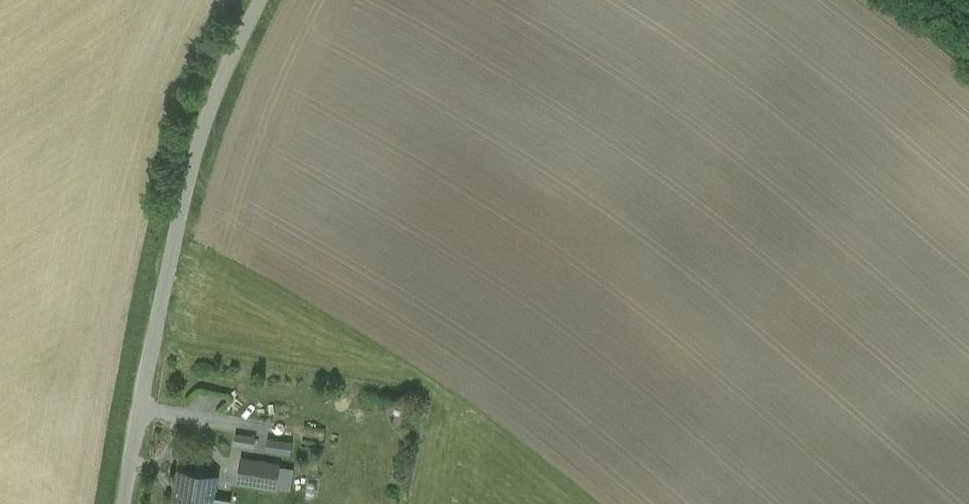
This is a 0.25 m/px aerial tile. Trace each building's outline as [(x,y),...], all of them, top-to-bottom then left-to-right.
[(257,444),(258,434),(239,432),(238,442),(257,444)] [(240,449),(222,446),(221,455),(238,457),(240,449)] [(278,465),(242,459),(239,480),(274,486),(278,465)] [(180,471),(174,503),(211,503),(215,476),(180,471)]
